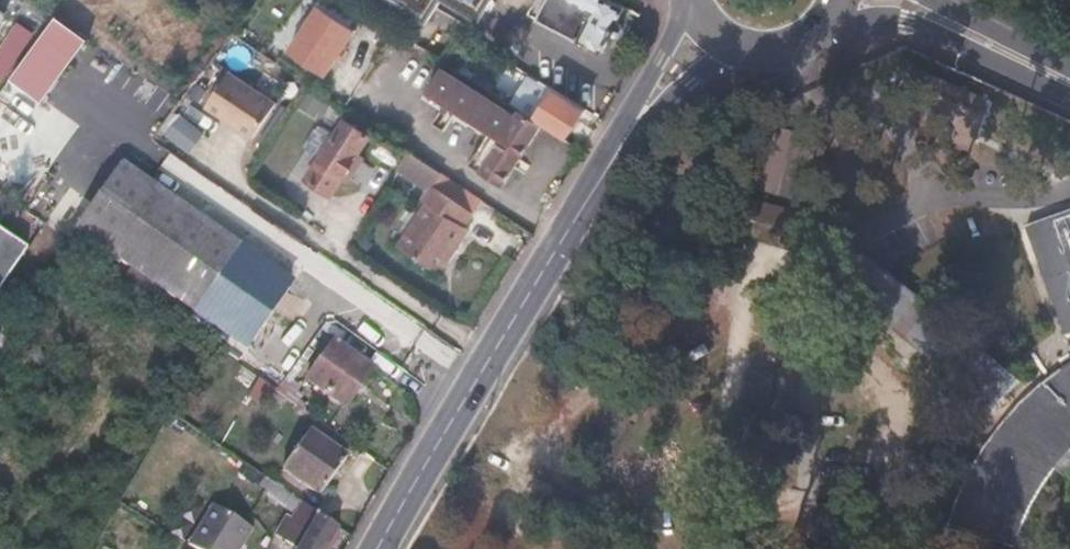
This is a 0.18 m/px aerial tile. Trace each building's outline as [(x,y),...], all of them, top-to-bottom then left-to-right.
[(420,24),(434,0),(473,23),(487,0),(379,0),(420,24)] [(543,20),(572,35),(581,17),(562,7),(566,0),(554,0),(543,20)] [(562,7),(581,17),(572,35),(601,50),(609,36),(614,39),(619,38),(623,31),(620,24),(616,22),(624,6),(613,0),(566,0),(562,7)] [(344,46),(356,28),(320,5),(288,51),(325,74),(337,57),(344,46)] [(20,31),(0,60),(0,84),(32,39),(20,31)] [(347,48),(344,46),(337,57),(340,59),(347,48)] [(501,184),(541,123),(534,118),(520,109),(517,114),(441,66),(425,90),(489,131),(499,137),(488,155),(477,148),(468,163),(501,184)] [(914,68),(899,100),(922,110),(915,126),(963,148),(986,101),(914,68)] [(255,135),(277,101),(230,70),(208,104),(255,135)] [(533,87),(547,96),(534,118),(541,123),(544,125),(566,139),(587,107),(540,76),(533,87)] [(198,126),(175,108),(152,138),(187,162),(201,142),(191,135),(198,126)] [(368,134),(342,117),(305,176),(332,192),(342,176),(358,150),(368,134)] [(489,131),(477,148),(488,155),(499,137),(489,131)] [(365,154),(358,150),(342,176),(348,180),(365,154)] [(426,201),(430,204),(402,248),(444,274),(472,230),(467,227),(476,213),(435,187),(444,173),(412,152),(400,170),(433,191),(426,201)] [(119,164),(77,226),(248,347),(291,285),(119,164)] [(444,173),(435,187),(476,213),(484,200),(444,173)] [(759,220),(787,234),(796,217),(768,203),(759,220)] [(1069,335),(1069,337),(1069,208),(1021,226),(1061,338),(1069,335)] [(30,246),(0,226),(0,290),(30,246)] [(863,250),(837,283),(991,404),(1017,370),(863,250)] [(375,369),(336,341),(309,378),(347,406),(375,369)] [(1065,366),(1051,376),(1035,389),(1021,403),(999,427),(987,444),(968,476),(952,512),(948,525),(1017,546),(1028,515),(1041,492),(1051,478),(1063,462),(1069,455),(1069,364),(1065,366)] [(282,445),(291,452),(283,463),(321,491),(347,456),(309,428),(299,440),(290,434),(282,445)] [(260,494),(290,516),(285,522),(281,519),(274,530),(288,539),(297,544),(294,548),(325,548),(338,527),(264,472),(259,480),(266,485),(260,494)] [(205,506),(182,547),(186,548),(236,548),(247,530),(205,506)]
